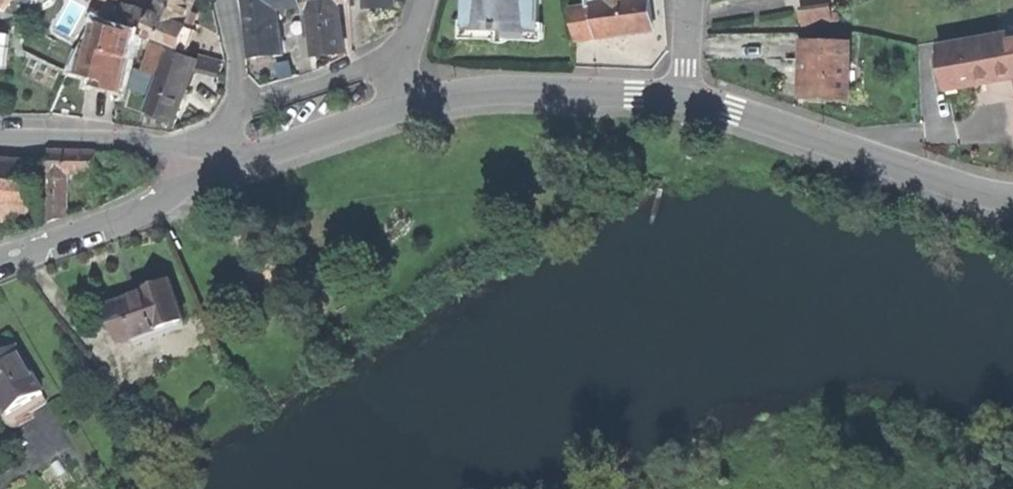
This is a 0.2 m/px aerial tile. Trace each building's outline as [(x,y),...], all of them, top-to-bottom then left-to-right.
[(3,8),(9,0),(0,0),(0,6),(3,8)] [(114,3),(107,0),(106,0),(97,18),(138,32),(146,35),(154,14),(139,7),(137,12),(114,3)] [(154,14),(185,26),(187,21),(191,10),(195,0),(160,0),(154,14)] [(253,59),(267,57),(284,55),(278,9),(303,6),(302,4),(302,0),(247,0),(253,59)] [(339,0),(332,0),(311,3),(316,57),(330,55),(345,53),(339,0)] [(372,20),(386,19),(401,17),(400,0),(370,0),(372,20)] [(470,2),(469,24),(502,25),(502,31),(508,31),(508,25),(539,26),(540,0),(471,0),(470,2)] [(598,37),(621,34),(653,30),(649,0),(641,0),(625,2),(625,0),(609,0),(610,4),(594,6),(598,37)] [(576,40),(598,37),(594,6),(587,7),(572,9),(576,40)] [(801,11),(802,25),(832,22),(831,14),(830,8),(801,11)] [(199,13),(191,10),(187,21),(195,23),(197,19),(199,13)] [(154,14),(146,35),(177,47),(185,26),(154,14)] [(104,87),(123,92),(138,32),(97,18),(71,70),(81,72),(83,65),(107,71),(104,87)] [(195,23),(187,21),(185,26),(193,29),(195,23)] [(193,29),(185,26),(177,47),(189,52),(197,30),(193,29)] [(1012,80),(1012,34),(967,43),(975,87),(1012,80)] [(849,44),(804,43),(803,99),(822,99),(847,100),(849,44)] [(948,92),(975,87),(967,43),(940,48),(948,92)] [(146,69),(163,75),(172,50),(155,44),(146,69)] [(163,75),(161,79),(189,89),(197,67),(200,60),(172,50),(163,75)] [(205,62),(200,60),(197,67),(220,75),(224,65),(206,59),(205,62)] [(97,86),(104,87),(107,71),(83,65),(81,72),(96,76),(93,85),(97,86)] [(189,89),(161,79),(149,113),(159,117),(176,123),(189,89)] [(96,153),(50,152),(49,172),(69,172),(77,172),(95,173),(96,153)] [(41,200),(44,162),(0,160),(0,197),(41,200)] [(69,179),(69,172),(49,172),(49,208),(50,208),(50,221),(68,216),(69,179)] [(40,223),(41,200),(0,197),(0,220),(8,221),(40,223)] [(109,306),(121,341),(145,333),(183,320),(184,320),(171,280),(146,288),(147,293),(132,298),(109,306)] [(186,326),(183,320),(145,333),(147,339),(186,326)] [(9,416),(45,393),(33,375),(32,376),(15,350),(0,359),(0,401),(9,416)] [(50,401),(45,393),(9,416),(13,421),(14,423),(50,401)] [(13,421),(9,416),(0,401),(0,413),(6,422),(9,424),(13,421)]
